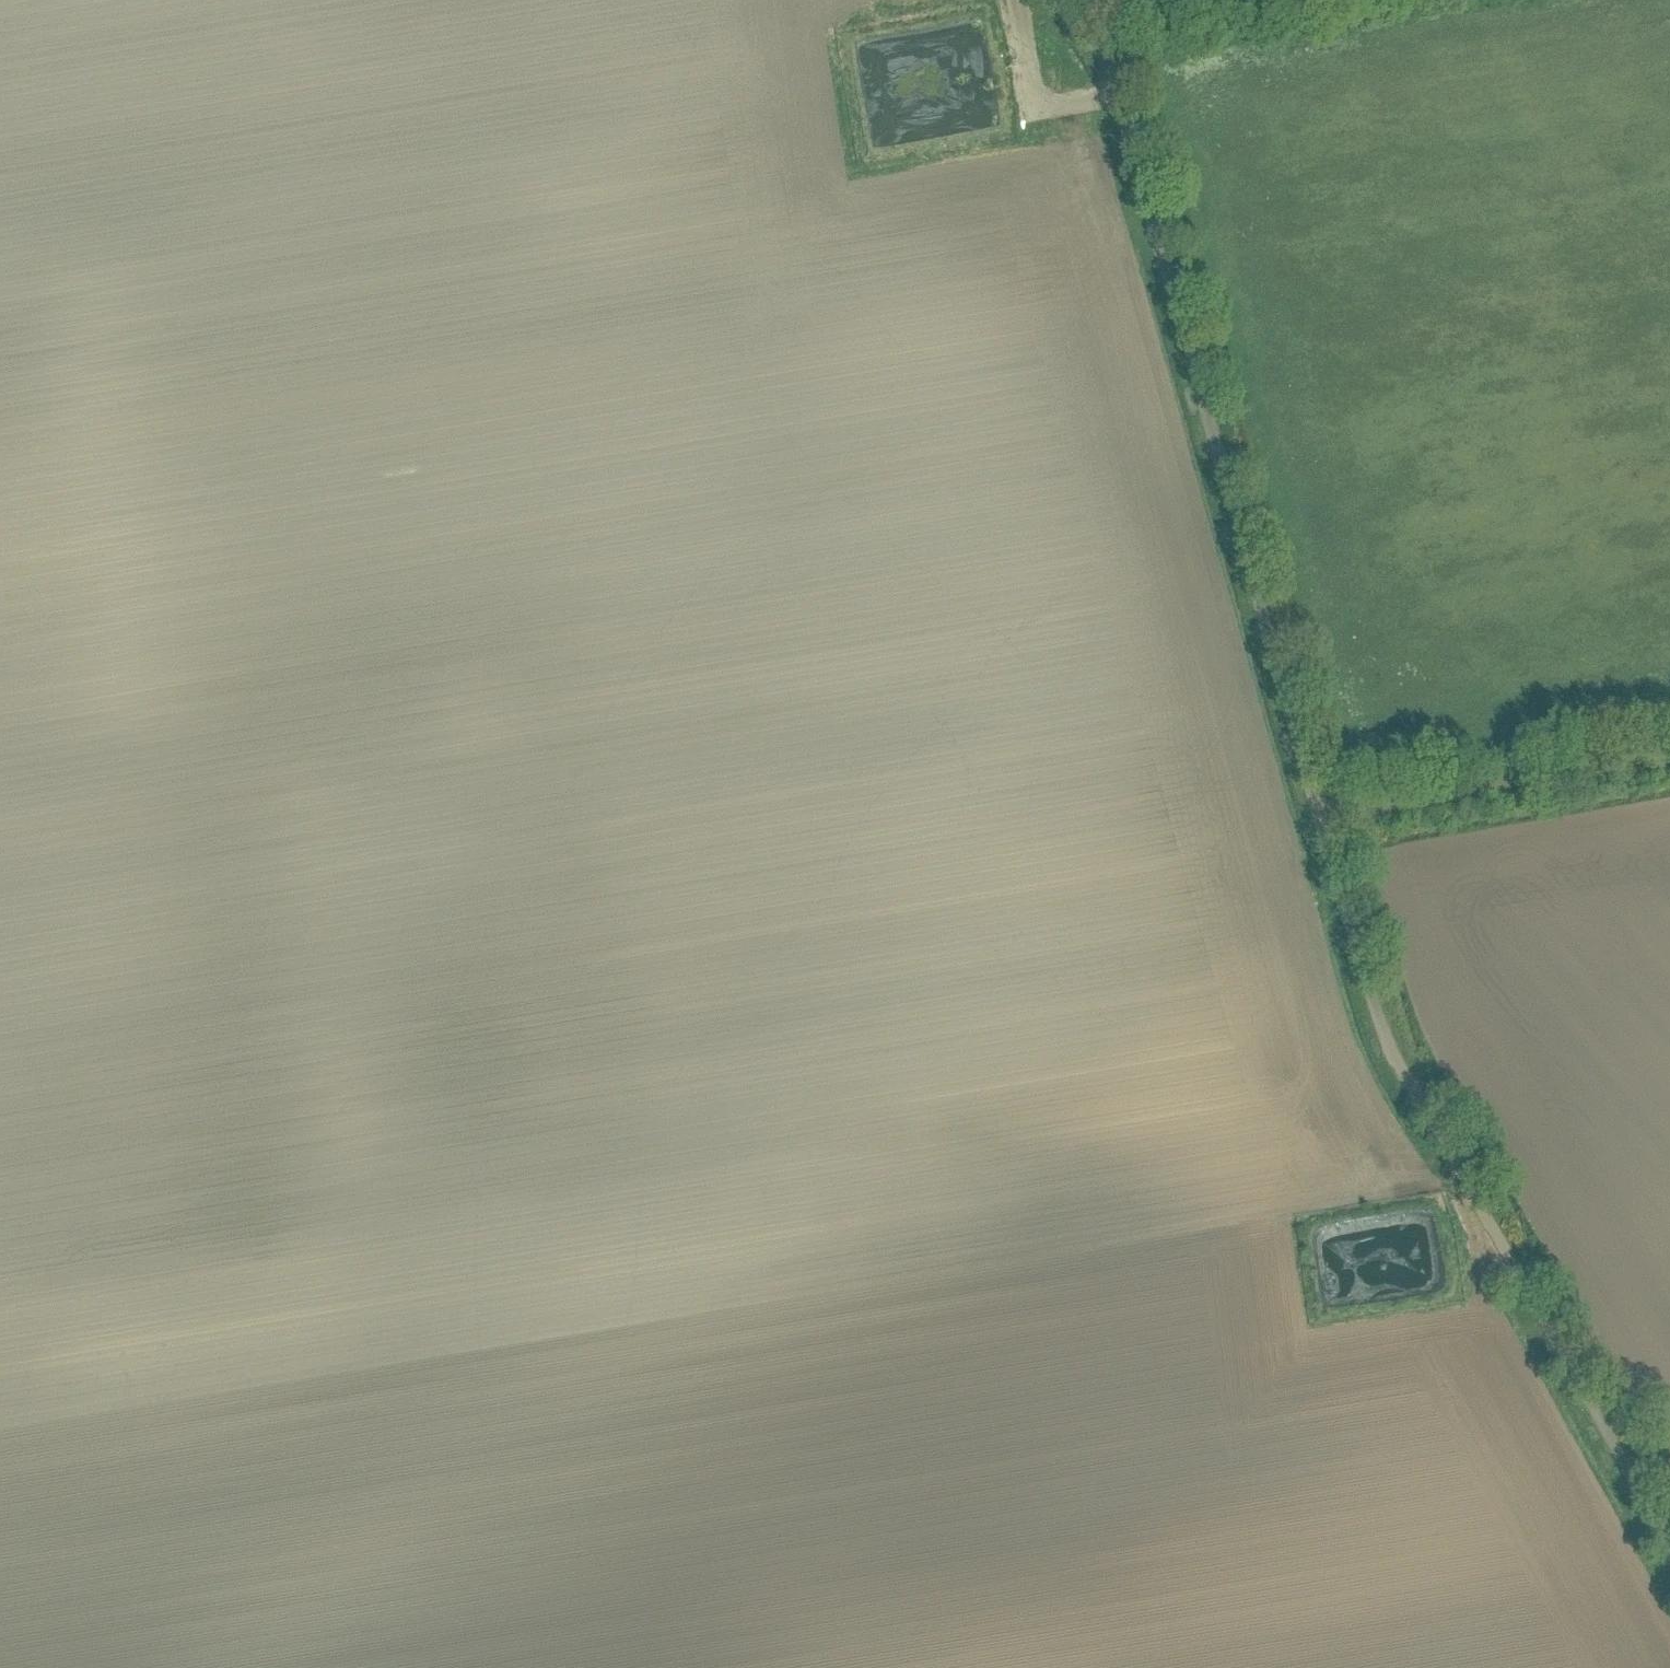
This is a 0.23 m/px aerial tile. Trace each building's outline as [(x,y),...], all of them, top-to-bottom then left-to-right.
[(1337,1273),(1352,1284),(1362,1271),(1347,1260),(1337,1273)]
